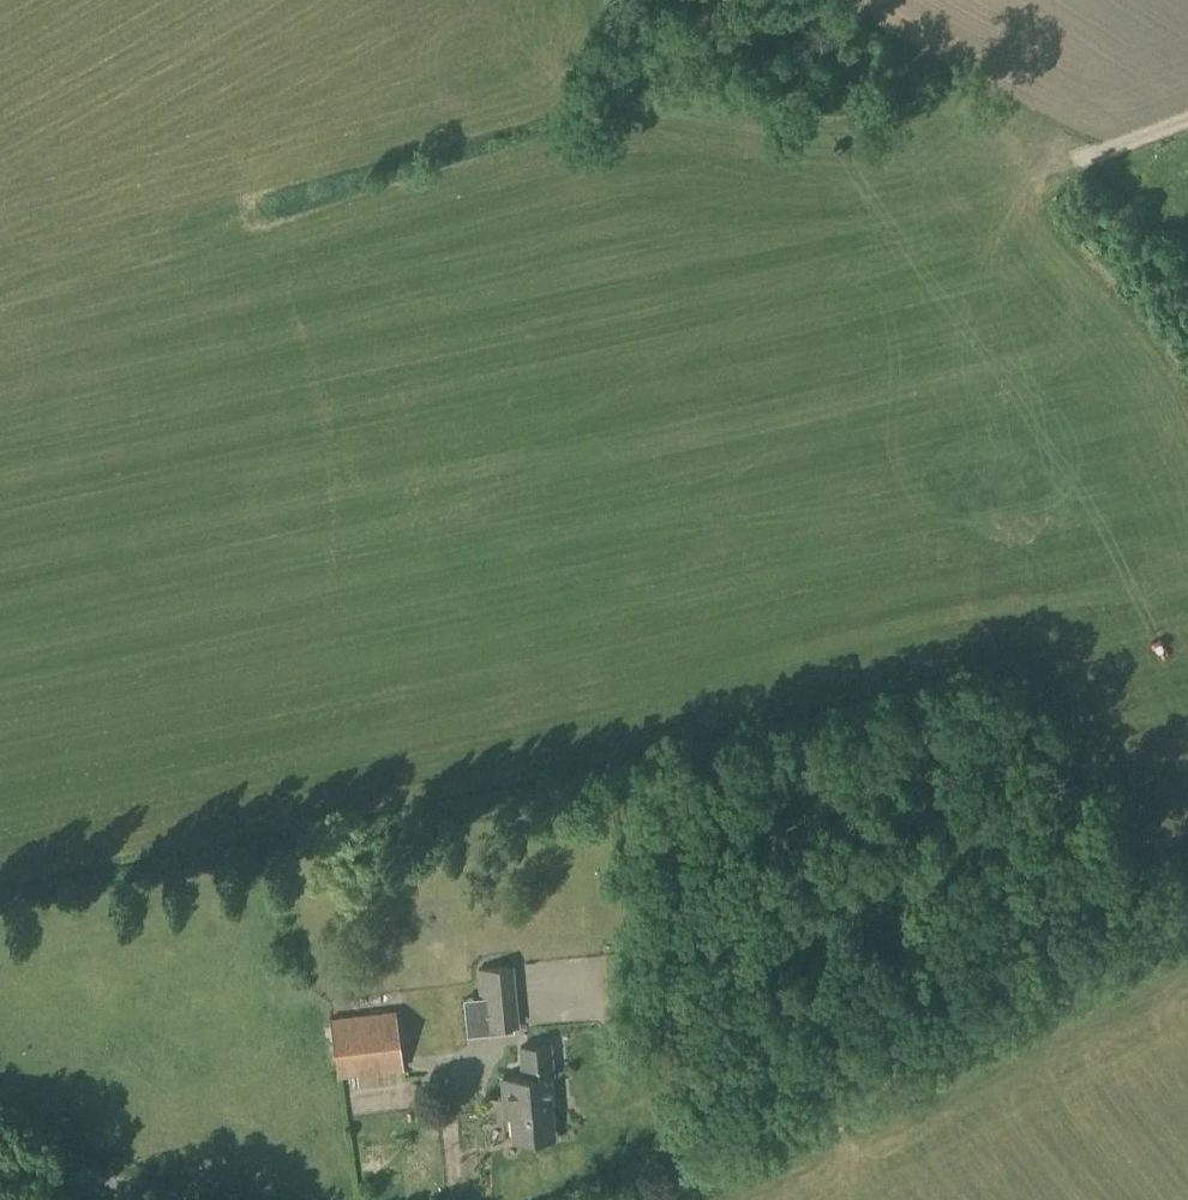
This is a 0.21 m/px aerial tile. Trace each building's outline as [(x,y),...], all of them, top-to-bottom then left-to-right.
[(528,1033),(525,965),(488,967),(489,996),(473,997),(476,1036),(528,1033)] [(337,1077),(403,1069),(395,1010),(329,1018),(337,1077)] [(553,1136),(548,1077),(556,1076),(553,1042),(518,1045),(520,1076),(502,1078),(505,1103),(510,1103),(514,1140),(553,1136)]
